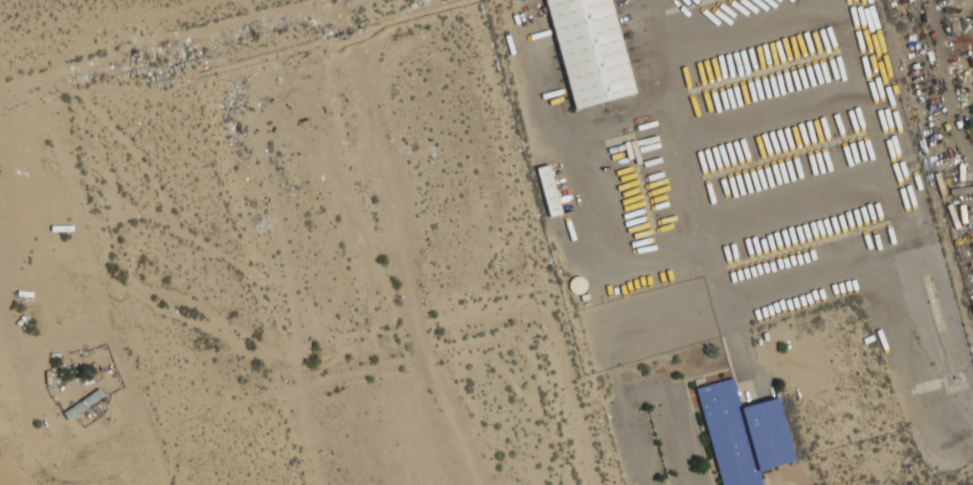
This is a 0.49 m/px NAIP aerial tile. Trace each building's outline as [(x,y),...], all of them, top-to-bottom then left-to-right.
[(611,0),(547,0),(572,110),(634,96),(611,0)] [(536,168),(549,215),(557,212),(558,214),(561,213),(549,165),(536,168)] [(761,464),(767,484),(728,484),(702,383),(736,374),(743,400),(781,390),(798,454),(761,464)]
